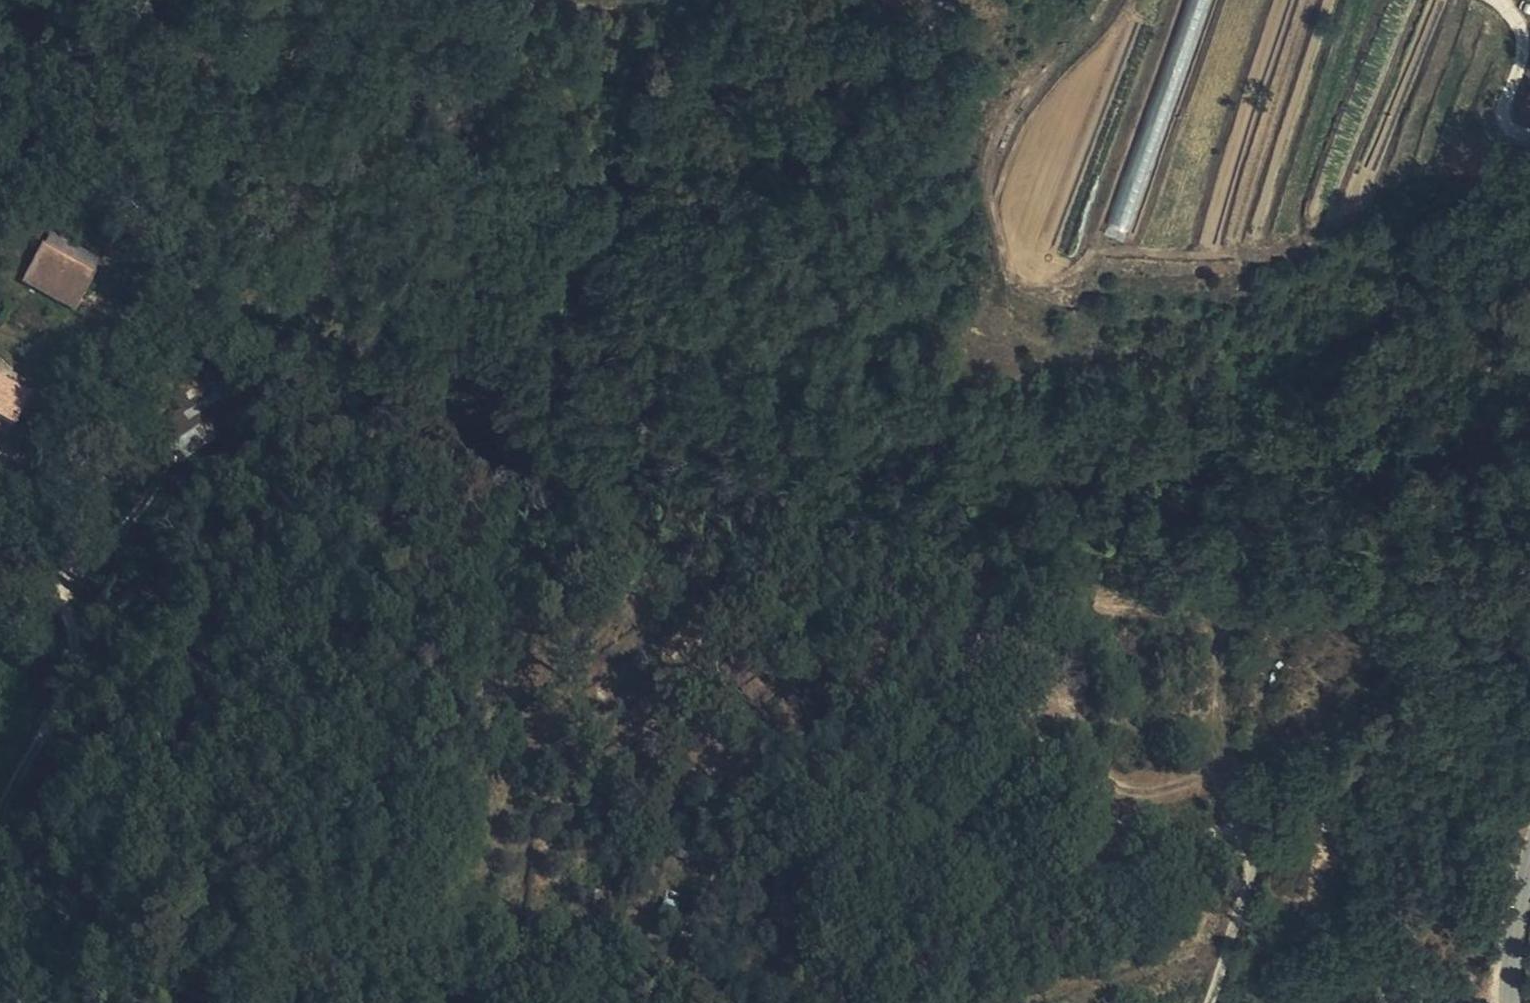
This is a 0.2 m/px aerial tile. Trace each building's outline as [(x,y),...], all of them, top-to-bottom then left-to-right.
[(1110,222),(1122,234),(1137,220),(1126,207),(1110,222)] [(72,314),(98,262),(50,236),(22,288),(72,314)] [(220,393),(234,382),(227,370),(179,386),(191,403),(180,412),(204,448),(240,424),(220,393)] [(255,413),(234,382),(220,393),(240,424),(255,413)] [(12,431),(29,401),(0,386),(0,424),(12,431)] [(5,445),(12,431),(0,424),(0,442),(5,445)]
